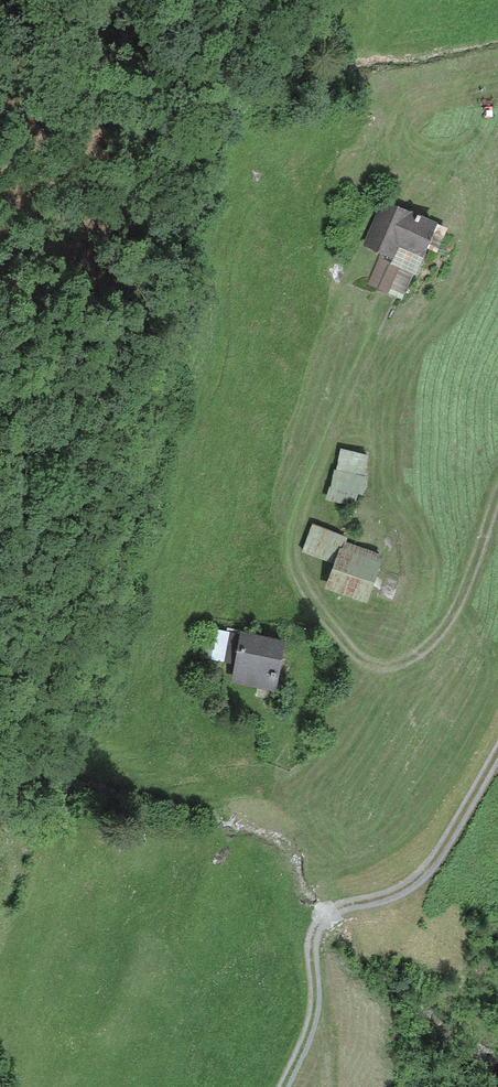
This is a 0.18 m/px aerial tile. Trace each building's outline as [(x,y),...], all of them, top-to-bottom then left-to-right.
[(365,248),(382,255),(370,283),(404,297),(416,270),(417,268),(435,225),(384,203),(365,248)] [(344,439),(336,472),(335,471),(335,472),(331,488),(328,499),(355,506),(358,495),(362,496),(367,479),(363,478),(368,456),(356,453),(358,443),(344,439)] [(346,539),(314,527),(305,553),(337,564),(346,539)] [(382,558),(345,544),(329,588),(366,602),(382,558)] [(237,636),(205,629),(200,656),(231,662),(237,636)] [(243,637),(234,681),(275,689),(283,644),(243,637)]
